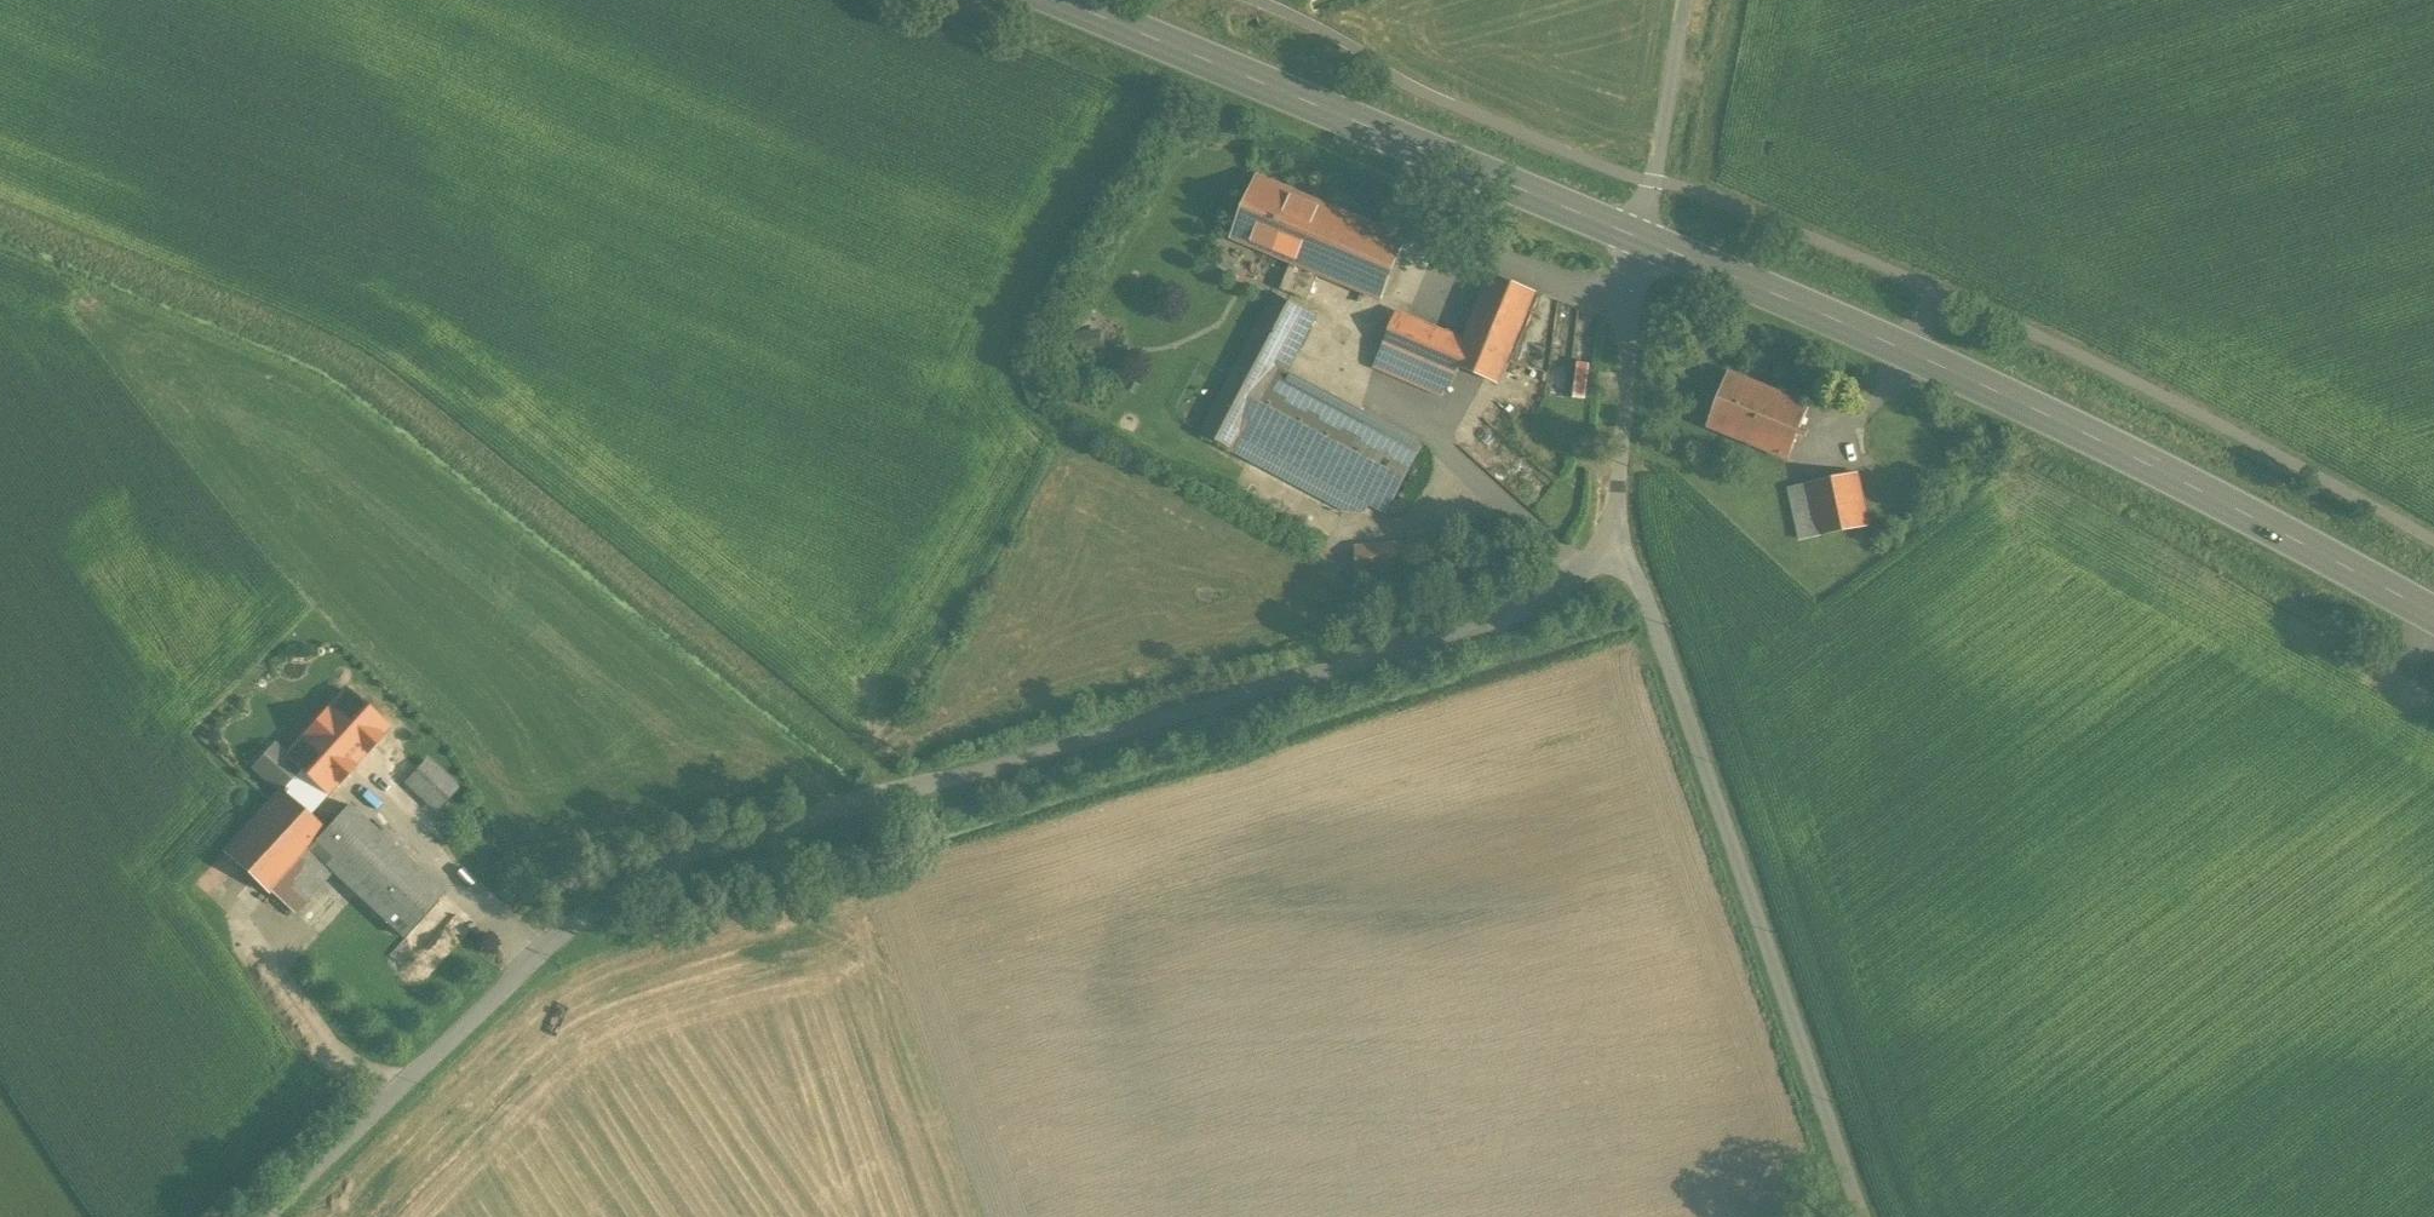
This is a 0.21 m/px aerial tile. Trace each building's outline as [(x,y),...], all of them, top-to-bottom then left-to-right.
[(1406,240),(1257,177),(1232,237),(1291,262),(1319,274),(1381,300),(1406,240)] [(1319,274),(1291,262),(1279,290),(1307,302),(1319,274)] [(1535,292),(1490,274),(1463,340),(1396,313),(1373,367),(1441,395),(1453,366),(1498,384),(1535,292)] [(1315,316),(1275,295),(1201,433),(1247,457),(1255,443),(1381,511),(1418,441),(1286,371),(1315,316)] [(1537,320),(1558,322),(1552,388),(1570,390),(1573,364),(1588,366),(1593,305),(1539,300),(1537,320)] [(1068,331),(1071,352),(1103,348),(1099,326),(1068,331)] [(1811,401),(1727,366),(1704,423),(1788,458),(1811,401)] [(1857,475),(1786,490),(1797,544),(1868,529),(1857,475)] [(1408,544),(1358,548),(1359,568),(1409,564),(1409,567),(1461,563),(1459,530),(1407,534),(1408,544)] [(255,766),(280,790),(310,817),(330,796),(324,790),(353,759),(349,756),(383,720),(351,690),(287,758),(274,746),(255,766)] [(424,763),(407,783),(436,808),(453,788),(424,763)] [(310,817),(280,790),(224,850),(314,933),(352,891),(403,937),(442,895),(346,807),(324,830),(310,817)]
